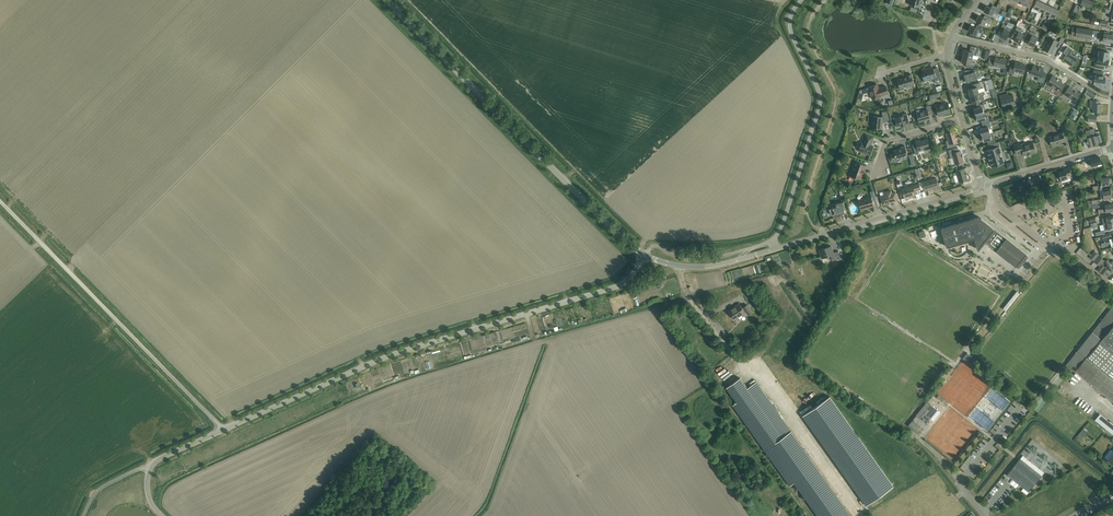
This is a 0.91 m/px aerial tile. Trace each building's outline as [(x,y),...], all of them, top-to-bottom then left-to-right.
[(1042,2),(1037,0),(1036,0),(1033,7),(1039,10),(1042,2)] [(1081,4),(1091,8),(1093,2),(1088,0),(1082,0),(1081,4)] [(1048,5),(1042,2),(1039,10),(1044,13),(1048,5)] [(1000,9),(996,7),(992,5),(991,8),(986,5),(983,11),(992,15),(994,12),(998,14),(1000,9)] [(1048,5),(1044,13),(1050,15),(1053,7),(1048,5)] [(1053,7),(1050,15),(1056,18),(1059,10),(1053,7)] [(1010,8),(1008,12),(1006,16),(1010,18),(1012,14),(1014,10),(1010,8)] [(976,21),(984,25),(986,22),(989,24),(992,18),(985,15),(983,18),(978,15),(976,21)] [(1003,23),(1000,30),(1003,32),(1000,37),(1006,39),(1010,31),(1012,28),(1006,25),(1003,23)] [(971,25),(968,31),(977,35),(980,37),(981,33),(984,28),(977,25),(976,28),(971,25)] [(1017,27),(1012,37),(1015,39),(1014,40),(1020,43),(1024,34),(1021,33),(1022,29),(1017,27)] [(1072,27),(1071,35),(1076,36),(1075,36),(1092,39),(1093,33),(1093,30),(1077,27),(1077,28),(1072,27)] [(1030,39),(1028,44),(1033,46),(1038,38),(1034,36),(1036,33),(1030,30),(1027,37),(1030,39)] [(1099,39),(1103,39),(1103,41),(1110,43),(1110,41),(1112,42),(1112,35),(1109,34),(1109,32),(1104,32),(1104,35),(1099,34),(1099,39)] [(1052,54),(1058,41),(1051,37),(1049,42),(1047,41),(1045,45),(1047,46),(1044,50),(1052,54)] [(964,50),(963,56),(972,58),(977,60),(978,56),(976,56),(977,53),(978,53),(979,49),(979,48),(971,46),(970,47),(969,51),(964,50)] [(1066,55),(1062,60),(1072,67),(1075,63),(1076,64),(1079,58),(1068,51),(1070,49),(1067,46),(1063,53),(1066,55)] [(1097,48),(1097,50),(1099,51),(1098,57),(1108,58),(1109,56),(1109,52),(1106,52),(1107,48),(1098,46),(1097,48)] [(972,58),(963,56),(961,62),(966,63),(966,66),(973,68),(975,62),(971,62),(972,58)] [(995,57),(995,59),(989,58),(988,62),(990,66),(993,66),(993,65),(1005,68),(1007,60),(995,57)] [(1095,63),(1094,67),(1098,68),(1104,69),(1104,66),(1104,65),(1107,65),(1107,64),(1108,61),(1108,59),(1108,58),(1098,57),(1097,63),(1095,63)] [(1019,63),(1015,62),(1014,65),(1010,64),(1008,72),(1014,74),(1014,71),(1024,74),(1026,65),(1019,63)] [(1044,69),(1033,65),(1030,74),(1031,74),(1031,75),(1033,76),(1034,75),(1038,77),(1037,80),(1042,83),(1043,80),(1045,79),(1047,74),(1043,72),(1044,69)] [(927,69),(922,71),(924,76),(922,76),(924,82),(928,81),(928,79),(931,78),(931,79),(932,78),(934,80),(935,83),(942,81),(940,72),(935,73),(934,69),(933,67),(929,69),(927,70),(927,69)] [(964,75),(962,75),(964,83),(966,82),(977,79),(981,78),(980,73),(979,73),(979,70),(970,70),(971,72),(964,74),(964,75)] [(1094,70),(1093,75),(1095,75),(1094,81),(1096,82),(1096,83),(1100,84),(1100,82),(1104,83),(1104,82),(1105,77),(1105,76),(1103,76),(1103,72),(1094,70)] [(907,77),(897,80),(899,88),(907,86),(907,87),(914,85),(911,74),(907,75),(907,77)] [(1053,75),(1047,83),(1052,86),(1052,87),(1053,88),(1055,89),(1053,94),(1057,97),(1060,92),(1065,84),(1061,82),(1062,81),(1053,75)] [(969,95),(979,92),(978,89),(981,88),(980,82),(972,85),(973,88),(968,89),(969,95)] [(859,94),(857,98),(862,99),(863,94),(865,93),(870,92),(872,99),(881,97),(881,96),(888,93),(886,86),(878,88),(877,84),(869,87),(863,89),(860,90),(859,94)] [(1069,85),(1064,94),(1075,101),(1080,93),(1072,88),(1073,88),(1069,85)] [(1087,90),(1085,93),(1094,98),(1096,95),(1087,90)] [(980,96),(979,92),(969,95),(971,101),(972,101),(973,104),(985,101),(983,95),(980,96)] [(1000,98),(1003,109),(1016,105),(1013,94),(1000,98)] [(1090,100),(1090,108),(1093,108),(1093,112),(1092,114),(1098,114),(1098,112),(1101,112),(1101,108),(1102,104),(1099,104),(1099,101),(1093,100),(1093,101),(1090,100)] [(948,102),(935,106),(938,116),(943,115),(943,114),(951,112),(948,105),(948,102)] [(976,115),(984,113),(983,109),(985,109),(983,102),(976,104),(977,108),(974,109),(975,114),(975,113),(976,115)] [(929,115),(933,113),(930,105),(926,106),(927,109),(920,112),(920,110),(919,110),(917,110),(916,111),(917,113),(916,113),(915,114),(914,115),(915,117),(916,118),(918,117),(919,121),(925,119),(926,120),(930,119),(929,115)] [(872,123),(872,128),(881,129),(882,120),(884,119),(885,121),(889,120),(887,110),(882,112),(882,114),(882,117),(873,116),(873,121),(872,121),(872,123)] [(1074,110),(1069,117),(1073,120),(1078,112),(1074,110)] [(987,112),(984,113),(976,115),(976,117),(977,121),(981,120),(982,124),(989,122),(987,115),(988,115),(987,112),(988,112),(987,112)] [(896,124),(897,127),(901,126),(906,125),(906,124),(910,123),(906,113),(902,114),(903,116),(894,118),(895,120),(896,124)] [(989,122),(982,124),(983,128),(979,129),(981,133),(982,135),(992,132),(989,122)] [(1062,133),(1049,137),(1052,146),(1057,145),(1057,144),(1065,141),(1063,136),(1068,135),(1065,127),(1061,128),(1062,133)] [(1094,128),(1089,130),(1094,145),(1098,144),(1098,142),(1102,141),(1101,137),(1099,130),(1095,132),(1094,128)] [(948,140),(945,141),(948,148),(957,145),(956,142),(958,142),(957,138),(956,135),(955,130),(946,133),(948,140)] [(1094,145),(1089,130),(1086,131),(1087,134),(1085,135),(1086,138),(1089,147),(1094,145)] [(992,132),(982,135),(982,137),(983,141),(987,140),(988,144),(995,142),(992,132)] [(866,153),(870,155),(874,146),(869,144),(870,143),(871,143),(873,137),(866,134),(863,142),(862,142),(861,142),(860,145),(859,151),(863,152),(862,153),(866,154),(866,153)] [(916,143),(912,144),(913,147),(915,155),(919,153),(918,151),(929,148),(927,139),(919,142),(919,140),(915,141),(916,143)] [(1028,154),(1028,155),(1031,154),(1031,153),(1036,152),(1035,150),(1035,149),(1035,148),(1034,147),(1033,142),(1032,142),(1033,143),(1026,145),(1026,144),(1024,143),(1020,144),(1020,143),(1013,145),(1016,154),(1023,152),(1023,155),(1028,154)] [(890,154),(892,161),(908,156),(905,146),(901,147),(901,148),(894,150),(894,153),(890,154)] [(955,163),(955,164),(956,164),(964,162),(962,157),(963,157),(962,154),(961,154),(960,150),(959,151),(958,147),(948,150),(950,158),(953,157),(955,163)] [(998,147),(986,150),(989,157),(988,157),(989,160),(990,160),(991,167),(1004,163),(1002,158),(1000,159),(998,153),(1000,153),(998,147)] [(1098,167),(1102,165),(1100,157),(1090,160),(1092,166),(1097,165),(1098,167)] [(855,161),(849,175),(861,180),(867,165),(855,161)] [(957,174),(954,175),(955,182),(959,181),(959,182),(969,179),(967,174),(966,174),(965,172),(966,172),(964,168),(956,170),(957,174)] [(1065,170),(1058,172),(1061,180),(1068,178),(1067,176),(1070,175),(1071,175),(1069,168),(1064,169),(1065,170)] [(1040,186),(1037,177),(1027,181),(1027,182),(1022,183),(1025,193),(1031,191),(1030,191),(1030,189),(1040,186)] [(1099,189),(1102,189),(1102,186),(1109,184),(1108,177),(1097,179),(1098,186),(1093,186),(1093,190),(1099,189)] [(922,182),(925,191),(929,190),(928,189),(939,186),(936,178),(922,182)] [(915,191),(921,189),(919,183),(901,189),(904,198),(911,196),(911,197),(916,196),(915,191)] [(1102,189),(1099,189),(1101,200),(1108,198),(1111,197),(1110,190),(1103,191),(1102,189)] [(870,191),(871,196),(858,200),(860,210),(874,206),(873,201),(876,200),(873,190),(870,191)] [(885,195),(881,196),(883,204),(898,200),(895,192),(892,193),(891,190),(884,193),(885,195)] [(845,208),(843,202),(836,204),(837,207),(829,209),(831,215),(832,215),(833,218),(842,215),(841,214),(845,213),(844,209),(845,208)] [(1098,209),(1099,213),(1101,213),(1112,211),(1112,208),(1112,207),(1112,205),(1112,204),(1112,203),(1105,205),(1105,208),(1100,209),(1098,209)] [(1112,222),(1112,215),(1102,218),(1103,224),(1112,222)] [(941,229),(941,230),(946,245),(946,246),(947,246),(947,247),(948,247),(975,239),(978,249),(984,241),(1017,267),(1017,268),(1018,268),(1019,268),(1019,267),(1020,267),(1027,257),(1028,257),(1028,256),(1028,255),(1027,255),(1027,254),(999,232),(979,216),(960,222),(943,227),(942,227),(942,228),(941,228),(941,229)] [(1100,225),(1101,231),(1105,230),(1112,228),(1112,222),(1103,224),(1103,225),(1100,225)] [(831,246),(819,250),(822,258),(823,258),(825,258),(826,257),(831,255),(832,261),(841,258),(839,251),(833,253),(831,246)] [(1094,251),(1090,257),(1094,261),(1100,254),(1099,254),(1097,252),(1095,251),(1094,251)] [(1100,266),(1104,260),(1099,256),(1095,261),(1100,266)] [(1017,291),(1003,308),(1003,309),(1005,310),(1019,293),(1017,292),(1017,291)] [(748,315),(752,312),(747,305),(743,308),(742,308),(739,304),(735,307),(729,311),(734,319),(741,315),(742,315),(746,312),(748,315)] [(1102,334),(1112,320),(1112,310),(1111,308),(1099,323),(1102,326),(1101,328),(1097,325),(1064,367),(1069,371),(1073,365),(1076,367),(1085,356),(1085,357),(1092,348),(1093,349),(1102,337),(1102,334)] [(1087,358),(1112,379),(1112,326),(1087,358)] [(967,353),(963,359),(968,362),(972,357),(967,353)] [(1099,369),(1086,359),(1075,371),(1112,402),(1112,381),(1099,369)] [(729,366),(722,373),(725,376),(732,368),(729,366)] [(794,483),(818,515),(851,515),(756,382),(747,388),(740,378),(726,387),(737,402),(733,405),(790,486),(794,483)] [(866,506),(893,487),(830,397),(803,416),(866,506)] [(931,404),(927,402),(916,415),(920,418),(926,424),(929,420),(929,419),(930,418),(937,410),(931,404)] [(1104,414),(1099,420),(1112,431),(1112,421),(1104,414)] [(1020,458),(1007,475),(1029,492),(1042,475),(1044,472),(1042,475),(1024,461),(1026,458),(1023,456),(1023,455),(1020,458)]
